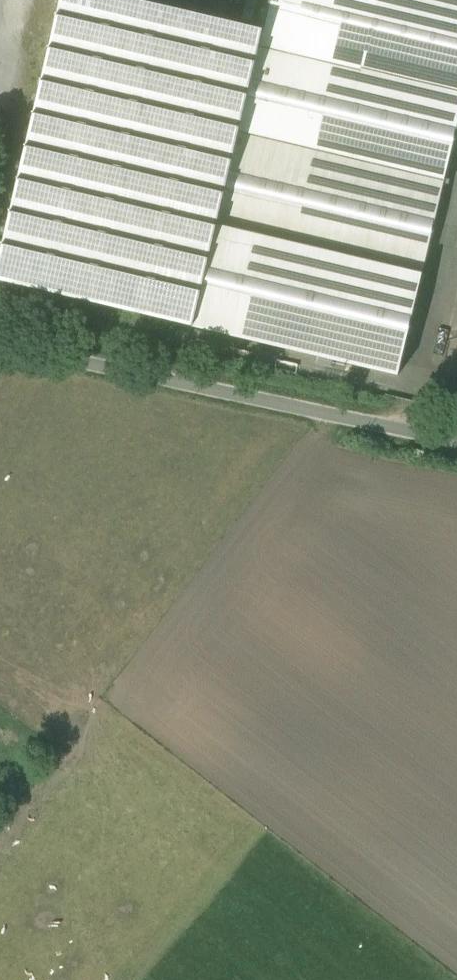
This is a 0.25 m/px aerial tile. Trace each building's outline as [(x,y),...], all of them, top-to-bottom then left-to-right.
[(153,0),(62,0),(0,268),(0,281),(193,327),(263,27),(153,0)] [(193,327),(320,357),(318,364),(332,367),(333,360),(395,375),(456,112),(456,0),(270,0),(263,27),(193,327)]
